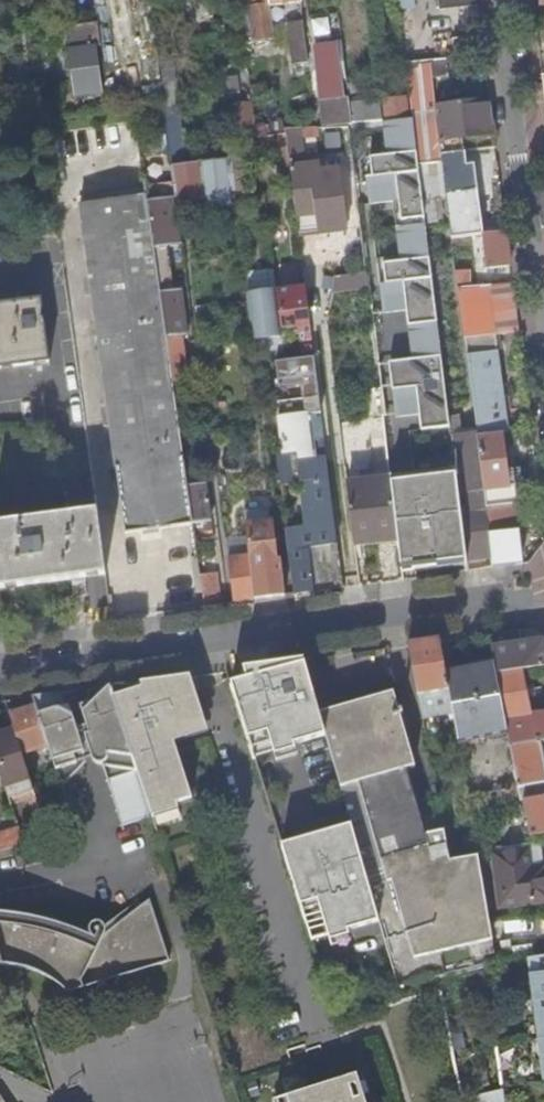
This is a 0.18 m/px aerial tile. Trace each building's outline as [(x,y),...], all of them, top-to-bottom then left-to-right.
[(274,39),(270,6),(269,0),(249,0),(255,42),(274,39)] [(418,10),(416,0),(402,0),(403,12),(418,10)] [(478,7),(477,0),(438,0),(439,11),(478,7)] [(296,47),(306,46),(304,24),(294,26),(296,47)] [(452,41),(454,59),(484,55),(482,37),(452,41)] [(338,44),(317,46),(324,101),(344,99),(338,44)] [(102,94),(96,47),(68,50),(74,98),(78,97),(102,94)] [(432,79),(449,77),(446,61),(429,63),(432,79)] [(405,66),(409,100),(410,111),(412,122),(417,167),(442,164),(441,156),(435,107),(432,79),(429,63),(430,63),(405,66)] [(163,101),(168,141),(180,139),(181,139),(176,94),(174,95),(170,72),(159,73),(161,91),(163,101)] [(250,88),(222,91),(224,106),(251,103),(252,103),(250,88)] [(142,94),(144,103),(163,101),(161,91),(142,94)] [(104,107),(102,94),(78,97),(80,110),(104,107)] [(435,107),(441,156),(464,152),(462,137),(494,133),(490,99),(483,100),(435,107)] [(380,105),(383,124),(412,122),(410,111),(409,100),(380,103),(380,105)] [(349,101),(319,104),(322,129),(349,127),(352,127),(349,107),(349,101)] [(224,106),(226,126),(254,123),(253,118),(251,103),(224,106)] [(380,105),(349,107),(352,127),(383,124),(380,105)] [(254,123),(257,137),(286,135),(285,133),(283,115),(253,118),(254,123)] [(400,221),(423,218),(419,183),(417,167),(412,122),(383,124),(387,156),(370,158),(372,177),(366,178),(369,205),(398,202),(400,221)] [(320,162),(352,159),(349,127),(322,129),(316,129),(320,162)] [(324,221),(325,228),(328,228),(321,171),(320,165),(302,167),(297,131),(285,133),(286,135),(295,206),(298,227),(298,232),(316,230),(316,222),(324,221)] [(180,139),(168,141),(172,169),(175,168),(179,204),(229,198),(225,162),(197,165),(197,159),(190,160),(191,166),(183,167),(180,139)] [(490,172),(499,171),(496,148),(473,151),(475,165),(475,167),(489,165),(490,172)] [(475,167),(475,165),(469,166),(467,152),(464,152),(441,156),(442,164),(445,180),(448,203),(458,202),(462,239),(484,235),(475,167)] [(419,183),(445,180),(442,164),(417,167),(419,183)] [(339,169),(321,171),(328,228),(346,226),(339,169)] [(169,197),(168,183),(147,185),(148,195),(155,248),(170,356),(183,353),(181,337),(189,336),(183,296),(176,297),(169,247),(182,245),(175,197),(169,197)] [(110,200),(148,195),(147,185),(109,190),(110,200)] [(148,195),(110,200),(79,204),(125,535),(193,526),(193,525),(187,483),(173,381),(171,369),(170,356),(155,248),(148,195)] [(288,229),(298,227),(295,206),(285,207),(288,229)] [(401,227),(424,225),(423,218),(400,221),(401,227)] [(316,230),(325,228),(324,221),(316,222),(316,230)] [(449,428),(424,225),(401,227),(396,228),(401,262),(382,264),(385,284),(379,285),(382,313),(406,310),(413,360),(389,363),(396,418),(419,415),(421,431),(449,428)] [(487,269),(511,266),(507,232),(500,233),(494,234),(484,235),(462,239),(452,240),(454,253),(475,251),(477,264),(487,263),(487,269)] [(302,237),(303,260),(320,260),(319,236),(302,237)] [(277,337),(281,336),(280,326),(275,291),(275,289),(272,269),(244,272),(255,356),(280,352),(277,337)] [(336,298),(368,294),(366,275),(334,279),(336,298)] [(457,277),(465,341),(497,336),(519,333),(513,283),(470,288),(469,275),(457,277)] [(298,341),(312,339),(305,287),(275,291),(280,326),(296,324),(298,341)] [(41,302),(0,307),(0,370),(49,365),(41,302)] [(477,431),(477,436),(502,433),(509,433),(497,336),(465,341),(477,431)] [(314,359),(285,363),(292,417),(300,483),(306,526),(309,549),(314,592),(344,588),(338,546),(321,413),(314,359)] [(281,485),(300,483),(292,417),(285,363),(280,363),(287,417),(278,419),(282,455),(277,456),(281,485)] [(171,369),(173,381),(185,379),(183,367),(171,369)] [(390,477),(388,455),(381,401),(380,390),(364,391),(374,479),(390,477)] [(455,471),(458,493),(484,490),(477,436),(477,431),(450,434),(455,471)] [(507,473),(502,433),(477,436),(484,490),(485,493),(487,510),(514,506),(519,505),(516,488),(516,487),(515,487),(514,477),(507,478),(507,473)] [(458,493),(455,471),(390,479),(391,482),(399,546),(400,555),(402,573),(439,568),(439,563),(466,560),(460,516),(458,493)] [(204,481),(187,483),(193,525),(199,524),(210,522),(204,481)] [(379,549),(399,546),(391,482),(360,486),(367,550),(379,549)] [(355,551),(367,550),(360,486),(347,488),(354,545),(355,551)] [(466,560),(493,557),(487,510),(485,493),(470,495),(472,514),(460,516),(466,560)] [(511,532),(517,531),(514,506),(487,510),(493,557),(494,568),(515,565),(511,532)] [(106,576),(98,513),(0,526),(0,591),(106,576)] [(259,524),(246,526),(248,551),(254,601),(285,596),(281,564),(276,564),(271,523),(267,523),(266,517),(258,518),(259,524)] [(199,524),(193,525),(193,526),(194,535),(201,534),(199,524)] [(286,528),(295,595),(314,592),(309,549),(306,526),(286,528)] [(511,532),(515,565),(522,564),(517,531),(511,532)] [(399,546),(379,549),(380,557),(400,555),(398,547),(399,546)] [(227,554),(233,604),(254,601),(248,551),(227,554)] [(195,593),(202,593),(199,575),(197,557),(190,558),(195,593)] [(216,573),(199,575),(202,593),(202,598),(203,608),(220,605),(216,573)] [(194,600),(195,609),(203,608),(202,598),(194,600)] [(522,645),(520,630),(512,632),(514,647),(522,645)] [(512,632),(489,635),(495,664),(497,675),(521,671),(543,667),(543,646),(543,642),(522,645),(514,647),(512,632)] [(418,695),(450,690),(447,674),(441,641),(409,646),(418,695)] [(321,712),(306,661),(244,669),(247,679),(232,684),(254,758),(328,736),(321,712)] [(495,664),(447,674),(450,690),(452,704),(460,749),(509,739),(497,675),(495,664)] [(521,671),(497,675),(509,739),(511,748),(543,743),(543,715),(530,717),(523,678),(521,671)] [(143,691),(115,700),(131,748),(152,816),(179,807),(177,801),(192,796),(176,746),(210,735),(192,679),(141,686),(143,691)] [(99,698),(87,701),(90,709),(109,772),(127,828),(153,820),(152,817),(152,816),(131,748),(115,700),(112,689),(99,698)] [(450,690),(418,695),(421,709),(452,704),(450,690)] [(66,707),(62,694),(55,695),(79,769),(89,766),(69,707),(66,707)] [(397,694),(321,712),(328,736),(353,826),(284,845),(303,910),(316,906),(325,936),(380,921),(398,986),(418,982),(437,977),(498,964),(491,923),(479,856),(450,861),(445,835),(428,838),(410,769),(418,766),(397,694)] [(66,773),(79,769),(55,695),(34,698),(37,709),(49,747),(56,768),(64,766),(66,773)] [(125,829),(127,828),(109,772),(90,709),(87,701),(81,703),(93,737),(88,739),(95,763),(97,766),(98,768),(101,769),(103,770),(106,770),(125,829)] [(37,709),(10,718),(14,731),(23,756),(49,747),(37,709)] [(32,783),(23,756),(14,731),(0,735),(0,771),(7,791),(32,783)] [(511,748),(522,801),(540,798),(543,797),(543,743),(511,748)] [(36,796),(32,783),(7,791),(11,804),(36,796)] [(540,798),(522,801),(528,836),(543,834),(543,817),(540,798)] [(25,847),(20,831),(0,835),(0,853),(25,847)] [(529,853),(496,856),(502,907),(543,902),(543,868),(532,870),(529,853)] [(0,967),(5,968),(22,971),(35,974),(42,977),(53,982),(57,984),(62,988),(68,991),(72,995),(88,990),(110,998),(125,982),(128,979),(145,975),(197,960),(188,930),(175,891),(129,926),(111,939),(104,944),(99,941),(98,940),(94,938),(85,933),(74,928),(61,924),(48,921),(33,918),(21,916),(0,915),(0,967)] [(312,940),(325,936),(316,906),(303,910),(312,940)] [(540,1001),(543,1000),(543,958),(535,959),(540,1001)] [(358,1078),(282,1101),(366,1101),(358,1078)] [(478,1096),(479,1101),(508,1101),(505,1090),(478,1096)]
